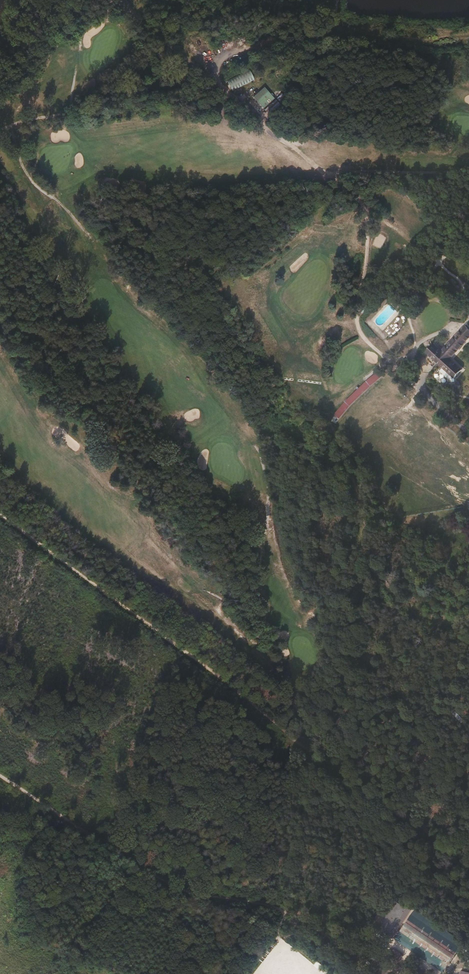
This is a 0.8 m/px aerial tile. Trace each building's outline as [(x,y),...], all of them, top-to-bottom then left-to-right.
[(226,81),(230,91),(253,80),(249,71),(226,81)] [(279,106),(263,88),(252,97),(267,116),(279,106)] [(468,340),(468,329),(462,323),(440,348),(433,342),(423,354),(435,364),(440,369),(445,374),(453,381),(462,370),(451,360),(468,340)] [(440,369),(435,364),(425,376),(430,380),(440,369)] [(334,415),(338,419),(352,402),(372,384),(386,372),(382,368),(368,379),(348,397),(334,415)] [(371,925),(387,936),(408,906),(391,895),(371,925)] [(464,942),(416,909),(395,939),(443,972),(464,942)] [(314,965),(320,970),(324,965),(318,960),(314,965)]
